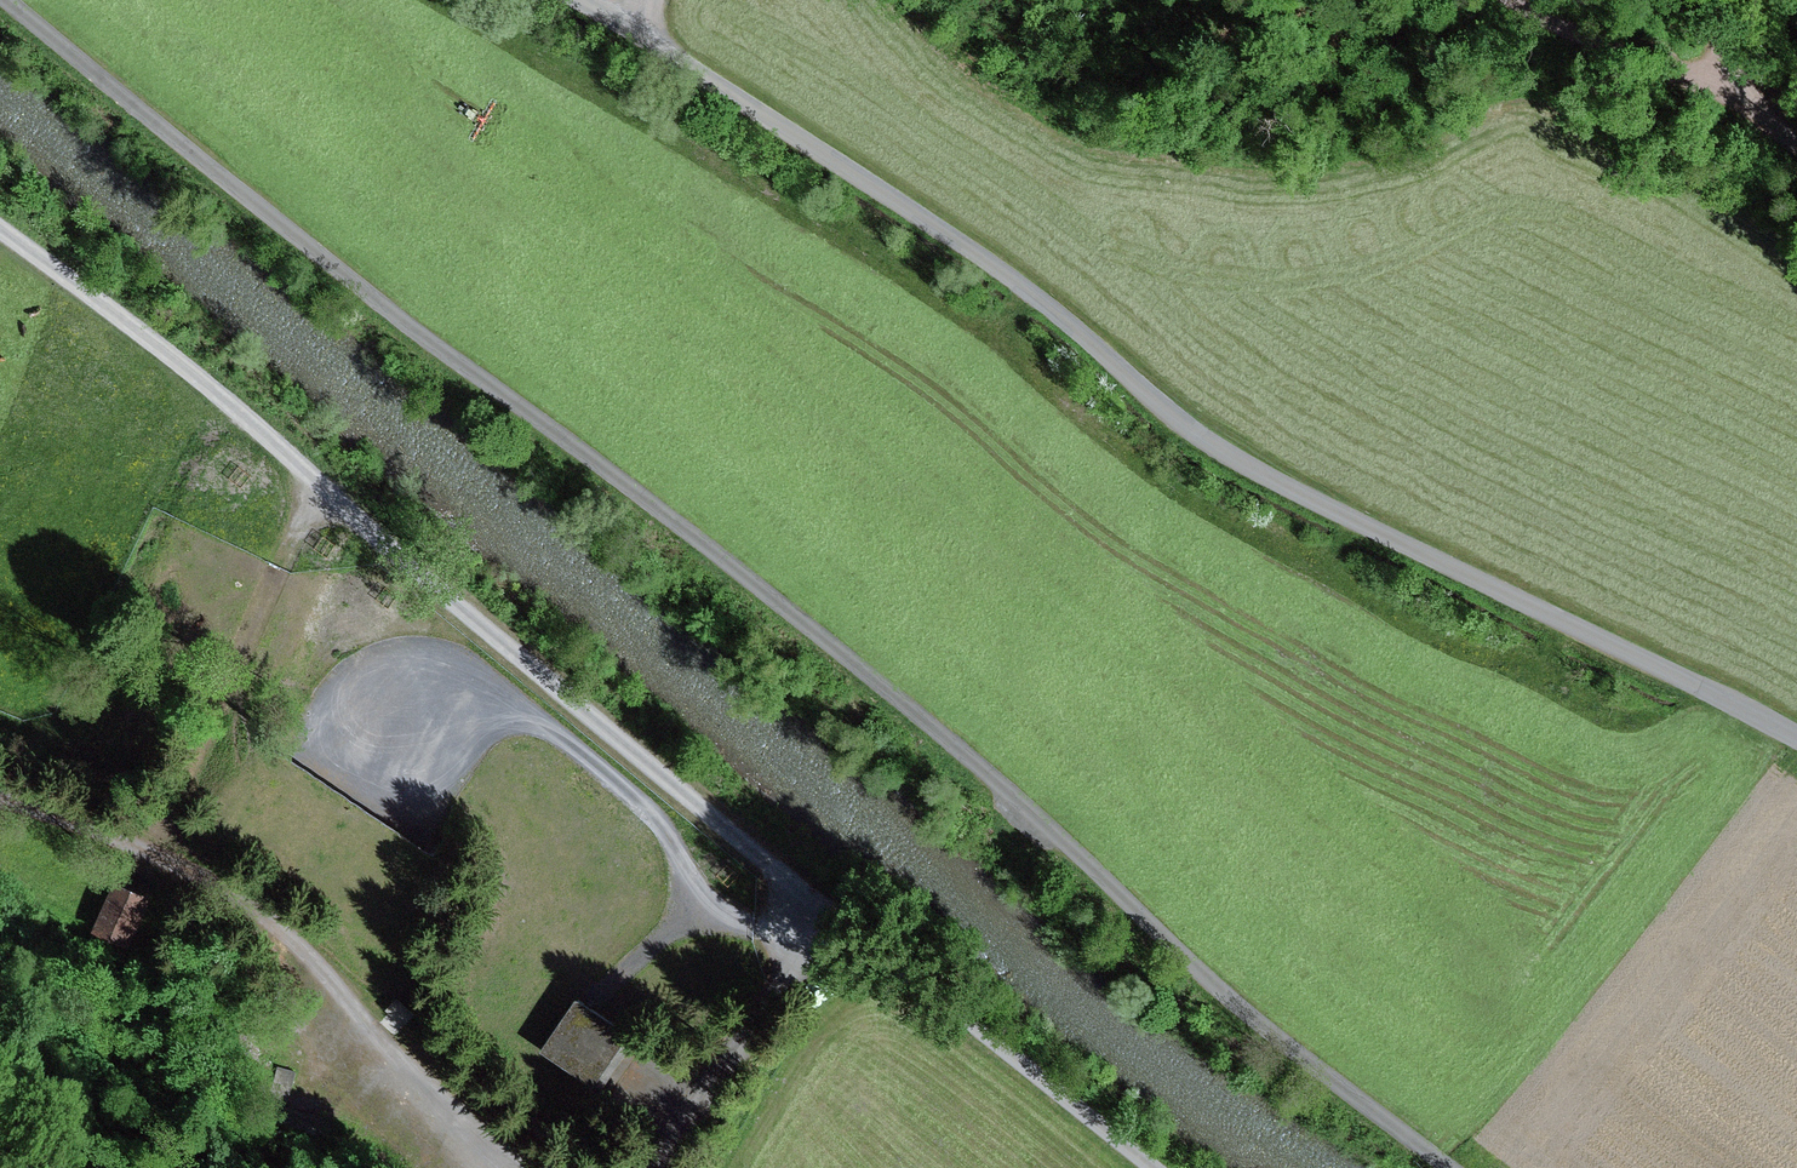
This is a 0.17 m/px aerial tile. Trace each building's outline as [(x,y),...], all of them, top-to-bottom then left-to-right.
[(132,943),(152,897),(119,882),(98,928),(132,943)] [(622,1035),(577,1002),(541,1050),(585,1083),(622,1035)]
